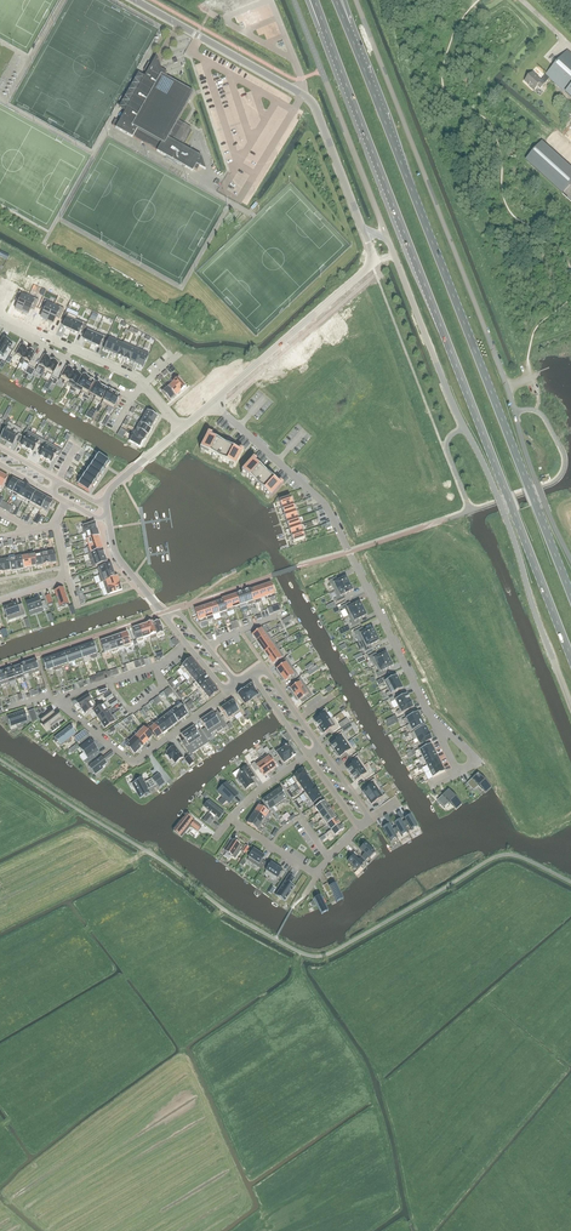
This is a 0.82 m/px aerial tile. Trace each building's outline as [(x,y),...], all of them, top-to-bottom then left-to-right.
[(567,51),(541,80),(536,76),(537,75),(533,72),(524,81),(529,86),(530,87),(529,87),(534,91),(538,86),(540,89),(545,84),(549,78),(570,98),(570,54),(567,51)] [(116,128),(133,137),(175,161),(193,171),(194,169),(197,171),(199,167),(205,170),(201,157),(185,148),(183,147),(192,132),(189,130),(190,127),(184,123),(178,120),(188,103),(193,94),(165,78),(167,73),(161,70),(159,65),(156,56),(151,64),(148,63),(144,71),(147,72),(144,78),(139,76),(140,74),(138,74),(119,109),(120,109),(120,110),(121,108),(125,111),(125,112),(119,122),(115,120),(112,125),(116,128)] [(526,161),(562,193),(570,184),(570,168),(543,142),(526,161)] [(19,301),(15,310),(21,313),(22,311),(27,299),(21,297),(23,293),(19,291),(16,299),(19,301)] [(27,299),(22,311),(28,314),(32,307),(35,308),(39,300),(29,296),(27,299)] [(44,310),(41,317),(47,320),(54,304),(45,300),(41,308),(44,310)] [(47,320),(47,321),(53,324),(57,315),(60,317),(64,309),(54,304),(47,320)] [(65,312),(61,321),(65,322),(63,327),(71,330),(76,319),(77,317),(65,312)] [(76,319),(71,330),(79,334),(80,330),(83,331),(83,332),(85,327),(87,324),(76,319)] [(83,331),(82,335),(85,336),(83,340),(91,343),(96,332),(85,327),(83,332),(83,331)] [(96,332),(91,343),(99,347),(101,342),(104,344),(107,337),(96,332)] [(2,356),(7,347),(9,349),(12,343),(3,338),(0,343),(0,355),(2,356)] [(110,338),(104,350),(111,353),(116,341),(110,338)] [(116,341),(111,353),(117,355),(123,343),(122,343),(116,341)] [(123,343),(117,355),(124,358),(130,345),(123,342),(122,343),(123,343)] [(20,345),(15,354),(22,358),(19,363),(20,363),(28,349),(20,345)] [(130,345),(124,358),(130,361),(136,348),(130,345)] [(136,348),(130,361),(136,364),(142,351),(136,348)] [(28,349),(20,363),(22,365),(24,362),(29,365),(35,353),(28,349)] [(142,351),(136,364),(143,367),(149,354),(142,351)] [(44,355),(37,367),(44,371),(43,373),(43,374),(51,359),(44,355)] [(51,359),(43,374),(46,375),(47,373),(52,375),(58,364),(51,359)] [(66,367),(59,378),(64,381),(63,384),(65,385),(73,371),(66,367)] [(73,371),(65,385),(66,385),(67,383),(74,387),(81,375),(73,371)] [(83,375),(75,388),(81,391),(88,378),(83,375)] [(176,376),(171,381),(173,383),(180,392),(186,387),(176,376)] [(88,378),(81,391),(87,395),(94,382),(88,378)] [(95,383),(90,393),(95,396),(94,399),(101,386),(95,383)] [(173,383),(168,387),(175,396),(180,392),(173,383)] [(101,386),(94,399),(100,402),(107,389),(101,386)] [(62,401),(65,394),(50,387),(47,394),(62,401)] [(168,387),(162,392),(170,401),(175,396),(168,387)] [(109,390),(102,402),(108,406),(115,393),(109,390)] [(115,393),(108,406),(114,409),(121,396),(115,393)] [(146,410),(142,416),(154,423),(157,417),(146,410)] [(142,416),(139,423),(150,429),(154,423),(142,416)] [(0,437),(0,438),(6,441),(15,426),(9,422),(0,437)] [(139,423),(135,429),(137,430),(137,429),(147,435),(150,429),(139,423)] [(15,426),(6,441),(13,445),(15,441),(18,443),(22,436),(19,434),(22,430),(15,426)] [(134,435),(133,435),(144,441),(147,435),(137,429),(137,430),(134,435)] [(25,438),(21,446),(27,449),(35,435),(26,430),(22,436),(25,438)] [(212,435),(208,433),(200,449),(235,467),(243,451),(239,449),(238,452),(210,437),(212,435)] [(132,434),(129,441),(133,443),(133,444),(136,446),(137,445),(140,447),(144,441),(133,435),(134,435),(132,434)] [(35,435),(27,449),(33,453),(37,445),(40,447),(44,440),(35,435)] [(44,448),(39,456),(45,460),(53,445),(44,440),(40,447),(44,448)] [(53,445),(45,460),(51,463),(55,455),(59,457),(62,451),(53,445)] [(98,454),(94,461),(105,468),(109,462),(98,454)] [(253,458),(241,471),(271,498),(283,485),(280,482),(278,484),(255,463),(256,461),(253,458)] [(94,461),(90,467),(101,474),(105,468),(94,461)] [(90,467),(86,473),(96,480),(101,474),(90,467)] [(86,473),(82,479),(92,486),(96,480),(86,473)] [(18,482),(13,479),(7,489),(12,492),(13,493),(18,482)] [(82,479),(77,485),(88,492),(92,486),(82,479)] [(11,495),(17,498),(24,485),(18,482),(13,493),(12,492),(11,495)] [(30,488),(24,485),(17,498),(23,501),(24,499),(30,488)] [(24,499),(29,502),(30,502),(36,492),(30,489),(30,488),(24,499)] [(34,508),(41,495),(36,492),(30,502),(29,502),(28,504),(34,508)] [(40,511),(41,509),(47,498),(41,495),(34,508),(40,511)] [(279,501),(281,508),(292,504),(290,497),(284,499),(279,501)] [(53,501),(47,498),(41,509),(47,512),(50,507),(51,508),(53,503),(52,503),(53,501)] [(295,511),(292,504),(281,508),(284,515),(295,511)] [(286,522),(297,518),(295,511),(284,515),(286,522)] [(286,522),(288,529),(299,525),(297,518),(286,522)] [(84,534),(85,534),(85,533),(97,529),(95,522),(81,527),(84,534)] [(288,529),(291,536),(302,532),(299,525),(288,529)] [(99,536),(97,529),(85,533),(85,534),(87,539),(87,540),(98,536),(99,536)] [(304,539),(302,532),(291,536),(293,543),(304,539)] [(88,547),(100,543),(98,536),(87,540),(87,539),(86,540),(88,546),(88,547)] [(102,549),(100,543),(88,547),(88,546),(87,547),(89,553),(89,554),(102,549)] [(89,554),(89,553),(88,554),(90,561),(105,556),(102,549),(89,554)] [(56,563),(54,550),(47,552),(47,553),(49,564),(56,563)] [(36,567),(43,566),(41,554),(41,551),(34,553),(34,555),(36,566),(36,567)] [(47,553),(41,554),(43,566),(49,564),(47,553)] [(29,567),(36,566),(34,555),(27,556),(29,567)] [(27,556),(21,557),(23,569),(29,567),(27,556)] [(107,563),(105,556),(90,561),(92,568),(107,563)] [(23,569),(21,557),(14,558),(16,570),(23,569)] [(0,558),(3,573),(10,571),(7,558),(2,559),(2,558),(0,558)] [(7,558),(10,571),(16,570),(14,558),(9,559),(9,558),(7,558)] [(110,564),(97,569),(99,575),(113,571),(110,564)] [(99,575),(98,576),(100,583),(103,582),(115,577),(113,571),(99,575)] [(105,588),(119,583),(117,576),(115,577),(103,582),(105,588)] [(334,591),(349,583),(346,577),(337,581),(336,577),(328,581),(330,585),(331,585),(334,591)] [(107,595),(122,590),(119,583),(105,588),(107,595)] [(271,583),(263,586),(267,596),(267,597),(268,599),(275,597),(271,583)] [(349,583),(334,591),(337,597),(334,599),(336,603),(346,598),(344,595),(353,590),(349,583)] [(263,586),(257,588),(260,599),(267,597),(267,596),(263,586)] [(66,595),(65,595),(63,588),(64,588),(54,591),(59,607),(69,604),(66,595)] [(257,588),(250,590),(254,603),(254,604),(261,601),(260,599),(257,588)] [(250,590),(243,592),(247,606),(254,604),(254,603),(250,590)] [(240,608),(247,606),(243,592),(236,594),(239,605),(240,608)] [(239,605),(236,594),(229,597),(232,608),(233,608),(239,605)] [(234,610),(233,608),(232,608),(229,597),(222,599),(222,600),(226,611),(226,613),(234,610)] [(40,602),(39,598),(26,603),(29,612),(42,608),(42,610),(47,609),(44,601),(40,602)] [(219,614),(226,611),(222,600),(215,603),(219,614)] [(348,616),(363,608),(360,602),(351,606),(349,602),(341,607),(343,611),(345,610),(348,616)] [(17,603),(3,608),(6,617),(15,614),(16,618),(25,615),(22,604),(18,606),(17,603)] [(208,605),(212,616),(213,616),(219,614),(215,603),(208,605)] [(214,619),(213,616),(212,616),(208,605),(202,607),(206,621),(214,619)] [(206,621),(202,607),(195,610),(199,623),(206,621)] [(352,627),(360,623),(358,620),(366,615),(363,608),(348,616),(351,622),(350,622),(352,627)] [(146,624),(149,636),(156,634),(153,624),(152,622),(146,624)] [(156,634),(157,638),(164,636),(162,630),(159,622),(153,624),(156,634)] [(143,638),(149,636),(146,624),(139,626),(143,638)] [(144,641),(143,638),(139,626),(132,629),(135,637),(136,640),(137,643),(144,641)] [(256,641),(267,633),(263,627),(252,635),(256,641)] [(360,642),(376,634),(372,627),(364,632),(362,628),(354,632),(355,636),(357,635),(360,642)] [(124,648),(125,649),(132,647),(127,633),(120,635),(124,648)] [(260,647),(271,639),(267,633),(256,641),(260,647)] [(365,652),(372,649),(370,645),(379,641),(376,634),(360,642),(364,648),(363,648),(365,652)] [(118,650),(124,648),(120,635),(113,637),(118,650)] [(111,651),(112,654),(119,651),(118,650),(113,637),(107,639),(111,651)] [(111,651),(107,639),(100,642),(104,653),(111,651)] [(271,639),(260,647),(264,652),(275,644),(271,639)] [(94,643),(86,646),(90,656),(97,654),(94,643)] [(275,644),(264,652),(268,658),(279,650),(275,644)] [(86,646),(79,648),(82,659),(83,658),(90,656),(86,646)] [(75,661),(76,664),(84,661),(83,658),(82,659),(79,648),(72,651),(75,661)] [(279,650),(268,658),(272,664),(284,656),(279,650)] [(64,653),(68,664),(68,663),(75,661),(72,651),(64,653)] [(375,666),(389,659),(386,652),(377,657),(376,653),(368,657),(370,661),(371,660),(374,667),(376,666),(375,666)] [(61,667),(69,665),(68,663),(68,664),(64,653),(57,656),(61,667)] [(53,668),(53,669),(54,671),(62,669),(61,667),(57,656),(50,658),(53,668)] [(53,668),(50,658),(42,661),(46,671),(53,669),(53,668)] [(191,658),(179,668),(184,674),(185,673),(185,672),(195,664),(191,658)] [(276,671),(279,676),(292,667),(286,658),(280,662),(282,665),(276,669),(277,671),(276,671)] [(389,659),(375,666),(376,666),(379,672),(377,673),(379,677),(386,674),(384,670),(393,666),(389,659)] [(36,660),(28,662),(31,671),(31,674),(40,671),(39,669),(36,660)] [(28,662),(19,665),(20,666),(23,674),(23,675),(28,673),(29,677),(32,676),(31,674),(31,671),(28,662)] [(195,664),(185,672),(185,673),(190,678),(191,677),(200,670),(195,664)] [(20,666),(12,668),(15,677),(16,680),(24,677),(23,675),(23,674),(20,666)] [(316,666),(307,672),(310,675),(319,669),(316,666)] [(292,667),(279,676),(283,681),(284,680),(285,682),(291,677),(292,680),(298,676),(292,667)] [(12,668),(4,671),(7,680),(8,683),(16,680),(15,677),(12,668)] [(200,670),(191,677),(195,682),(195,683),(205,675),(200,670)] [(0,685),(8,683),(7,680),(4,671),(0,672),(0,684),(0,685)] [(205,675),(195,683),(195,682),(193,684),(198,690),(209,681),(205,675)] [(384,682),(387,688),(399,682),(396,676),(384,682)] [(291,690),(290,691),(293,696),(306,687),(300,678),(291,684),(293,687),(290,689),(291,690)] [(209,681),(198,690),(202,695),(214,686),(209,681)] [(403,689),(399,682),(387,688),(389,692),(386,693),(389,699),(395,696),(394,694),(403,689)] [(251,684),(244,689),(252,700),(256,697),(258,699),(260,697),(251,684)] [(214,686),(202,695),(200,697),(201,699),(202,700),(204,698),(207,701),(218,692),(214,686)] [(306,687),(293,696),(296,701),(297,700),(298,701),(301,699),(303,702),(312,696),(306,687)] [(244,705),(252,700),(244,689),(237,694),(244,705)] [(398,707),(410,701),(407,694),(396,699),(395,696),(389,699),(390,703),(395,700),(398,707)] [(80,701),(77,703),(81,709),(91,701),(87,696),(84,698),(83,697),(79,700),(80,701)] [(226,703),(233,714),(232,714),(233,715),(239,711),(232,699),(226,703)] [(91,701),(81,709),(85,714),(97,706),(93,700),(91,701)] [(410,701),(398,707),(400,710),(396,712),(398,715),(413,707),(410,701)] [(227,718),(232,714),(233,714),(226,703),(220,707),(227,718)] [(103,705),(93,712),(97,717),(107,710),(103,705)] [(175,709),(183,718),(188,714),(181,705),(175,709)] [(170,713),(177,722),(183,718),(175,709),(170,713)] [(318,727),(319,728),(330,720),(330,719),(326,714),(327,713),(325,709),(318,714),(321,717),(314,721),(316,724),(318,727)] [(9,724),(15,722),(16,725),(28,721),(24,710),(7,716),(9,724)] [(107,710),(97,717),(100,723),(111,716),(107,710)] [(50,717),(46,713),(39,718),(43,722),(41,724),(46,731),(49,728),(52,732),(59,727),(56,723),(62,719),(56,712),(54,714),(50,717)] [(165,717),(172,726),(177,722),(170,713),(169,712),(164,716),(165,717)] [(220,718),(217,720),(214,715),(212,712),(206,717),(216,730),(221,727),(223,729),(226,727),(220,718)] [(407,722),(409,725),(421,719),(417,712),(402,720),(404,723),(407,722)] [(111,716),(100,723),(104,728),(114,722),(111,716)] [(167,730),(172,726),(165,717),(160,721),(167,730)] [(210,734),(216,730),(206,717),(200,721),(205,728),(202,730),(208,739),(212,737),(210,734)] [(332,718),(330,719),(330,720),(319,728),(318,729),(321,733),(322,733),(323,734),(330,729),(332,732),(338,728),(332,718)] [(424,725),(421,719),(409,725),(406,727),(409,733),(424,725)] [(162,734),(167,730),(160,721),(159,720),(153,724),(162,734)] [(147,727),(156,739),(162,734),(153,724),(153,722),(147,727)] [(76,734),(72,729),(70,727),(70,726),(54,738),(55,739),(56,737),(61,744),(60,745),(60,746),(67,741),(70,739),(76,734)] [(416,739),(428,733),(425,726),(410,733),(414,740),(416,739)] [(198,734),(196,732),(193,727),(187,731),(196,745),(202,741),(204,744),(207,741),(201,732),(198,734)] [(147,741),(152,737),(143,728),(138,733),(147,741)] [(186,742),(183,744),(189,753),(193,751),(191,748),(196,745),(187,731),(181,735),(184,739),(186,742)] [(84,739),(79,733),(74,738),(75,740),(78,743),(84,739)] [(147,741),(138,733),(134,737),(143,746),(147,741)] [(348,742),(341,733),(335,737),(337,740),(330,745),(331,746),(330,747),(333,751),(334,751),(348,742)] [(432,739),(428,733),(416,739),(418,742),(415,744),(416,747),(432,739)] [(143,746),(134,737),(130,742),(138,750),(143,746)] [(98,750),(90,739),(79,747),(79,748),(87,758),(88,757),(90,756),(92,759),(98,755),(95,752),(98,750)] [(67,747),(69,750),(74,746),(78,743),(75,740),(67,747)] [(138,750),(130,742),(128,740),(126,742),(128,744),(125,746),(134,755),(138,750)] [(334,751),(335,752),(334,753),(337,757),(338,756),(339,757),(346,753),(348,756),(354,751),(352,748),(348,742),(334,751)] [(288,744),(282,749),(289,759),(295,755),(288,744)] [(422,757),(434,751),(431,744),(419,750),(422,757)] [(166,752),(167,753),(165,754),(170,760),(172,759),(175,763),(183,757),(174,746),(166,752)] [(289,759),(282,749),(276,753),(283,763),(289,759)] [(111,751),(105,755),(108,759),(114,755),(111,751)] [(423,765),(425,763),(426,764),(438,758),(434,751),(422,757),(419,758),(423,765)] [(261,760),(269,772),(276,767),(271,760),(274,758),(270,752),(266,754),(266,755),(261,759),(261,760)] [(194,763),(189,756),(184,759),(189,766),(194,763)] [(350,775),(364,766),(357,756),(351,761),(353,764),(346,769),(350,775)] [(103,769),(102,768),(107,764),(101,757),(88,767),(95,775),(103,769)] [(438,758),(426,764),(429,771),(441,765),(438,758)] [(269,772),(261,760),(256,764),(254,762),(251,765),(255,771),(258,769),(263,776),(269,772)] [(441,765),(429,771),(432,778),(444,772),(441,765)] [(242,773),(237,777),(238,779),(237,780),(240,784),(241,783),(245,789),(254,783),(251,779),(250,778),(254,776),(254,777),(254,776),(247,766),(240,770),(242,773)] [(370,775),(364,766),(350,775),(355,781),(362,776),(364,779),(370,775)] [(297,782),(306,776),(302,770),(301,769),(296,773),(297,774),(291,778),(295,784),(297,782)] [(478,773),(466,783),(473,790),(478,786),(482,790),(488,785),(490,787),(491,788),(491,787),(490,786),(478,773)] [(137,790),(141,797),(145,795),(145,796),(150,793),(147,788),(155,784),(159,788),(165,783),(158,774),(151,778),(152,779),(145,782),(142,778),(133,783),(134,782),(138,790),(137,790)] [(301,787),(310,781),(306,776),(297,782),(301,787)] [(378,791),(380,789),(375,783),(376,783),(374,779),(368,784),(370,787),(362,792),(364,795),(366,798),(366,799),(378,791)] [(305,793),(314,786),(310,781),(301,787),(305,792),(305,793)] [(219,794),(229,804),(238,795),(227,783),(221,789),(223,790),(219,794)] [(309,798),(318,792),(314,786),(305,793),(305,792),(303,794),(307,800),(309,798)] [(273,793),(281,804),(285,801),(287,804),(289,802),(279,789),(273,793)] [(448,789),(437,800),(444,807),(449,803),(453,807),(459,801),(461,803),(462,804),(461,803),(448,789)] [(378,791),(366,799),(367,799),(369,802),(371,805),(379,799),(381,802),(387,798),(385,794),(382,796),(378,791)] [(309,798),(313,804),(321,797),(318,792),(309,798)] [(276,808),(281,804),(273,793),(268,797),(276,808)] [(263,803),(269,810),(269,811),(273,808),(275,812),(278,810),(276,808),(268,797),(262,801),(263,803)] [(319,813),(328,807),(324,801),(315,807),(319,813)] [(214,819),(215,817),(219,819),(224,813),(211,802),(205,809),(210,812),(208,814),(202,820),(209,826),(214,819)] [(254,811),(265,818),(268,812),(269,810),(263,803),(261,807),(258,805),(254,811)] [(328,807),(319,813),(315,816),(316,818),(321,816),(323,819),(332,812),(328,807)] [(261,824),(265,818),(254,811),(250,817),(261,824)] [(327,825),(327,824),(336,818),(332,812),(323,819),(319,822),(320,824),(323,822),(326,825),(327,825)] [(193,821),(192,820),(193,819),(186,814),(175,828),(178,831),(178,830),(182,833),(189,824),(198,831),(201,827),(194,821),(193,821)] [(405,821),(402,822),(404,826),(408,824),(411,830),(417,826),(411,814),(404,818),(405,821)] [(261,824),(250,817),(247,823),(261,833),(262,830),(260,828),(262,825),(261,824)] [(336,818),(327,824),(331,830),(340,824),(336,818)] [(382,828),(390,841),(397,837),(395,833),(392,829),(390,826),(393,825),(390,819),(386,821),(388,824),(382,828)] [(396,827),(392,829),(395,833),(398,831),(401,836),(408,832),(404,826),(402,822),(400,819),(393,823),(396,827)] [(333,837),(344,830),(340,824),(331,830),(326,833),(328,836),(331,834),(333,837)] [(227,843),(223,849),(226,851),(225,852),(232,857),(234,854),(237,856),(240,850),(239,850),(241,847),(239,846),(240,845),(233,840),(231,843),(230,845),(227,843)] [(365,843),(359,849),(369,858),(375,853),(365,843)] [(240,851),(244,853),(248,847),(245,845),(243,848),(242,848),(240,851)] [(259,864),(257,867),(261,870),(266,863),(262,860),(264,856),(253,849),(248,857),(259,864)] [(353,855),(347,861),(357,871),(363,865),(353,855)] [(266,871),(271,874),(269,877),(275,881),(277,878),(277,879),(279,875),(281,877),(284,872),(282,871),(283,870),(281,869),(278,867),(270,863),(265,871),(266,871)] [(289,874),(276,894),(283,898),(286,894),(288,895),(294,886),(289,883),(293,876),(289,874)] [(342,899),(335,884),(328,887),(329,889),(325,891),(327,893),(330,891),(336,903),(342,899)] [(320,896),(314,899),(321,915),(328,911),(320,896)]
